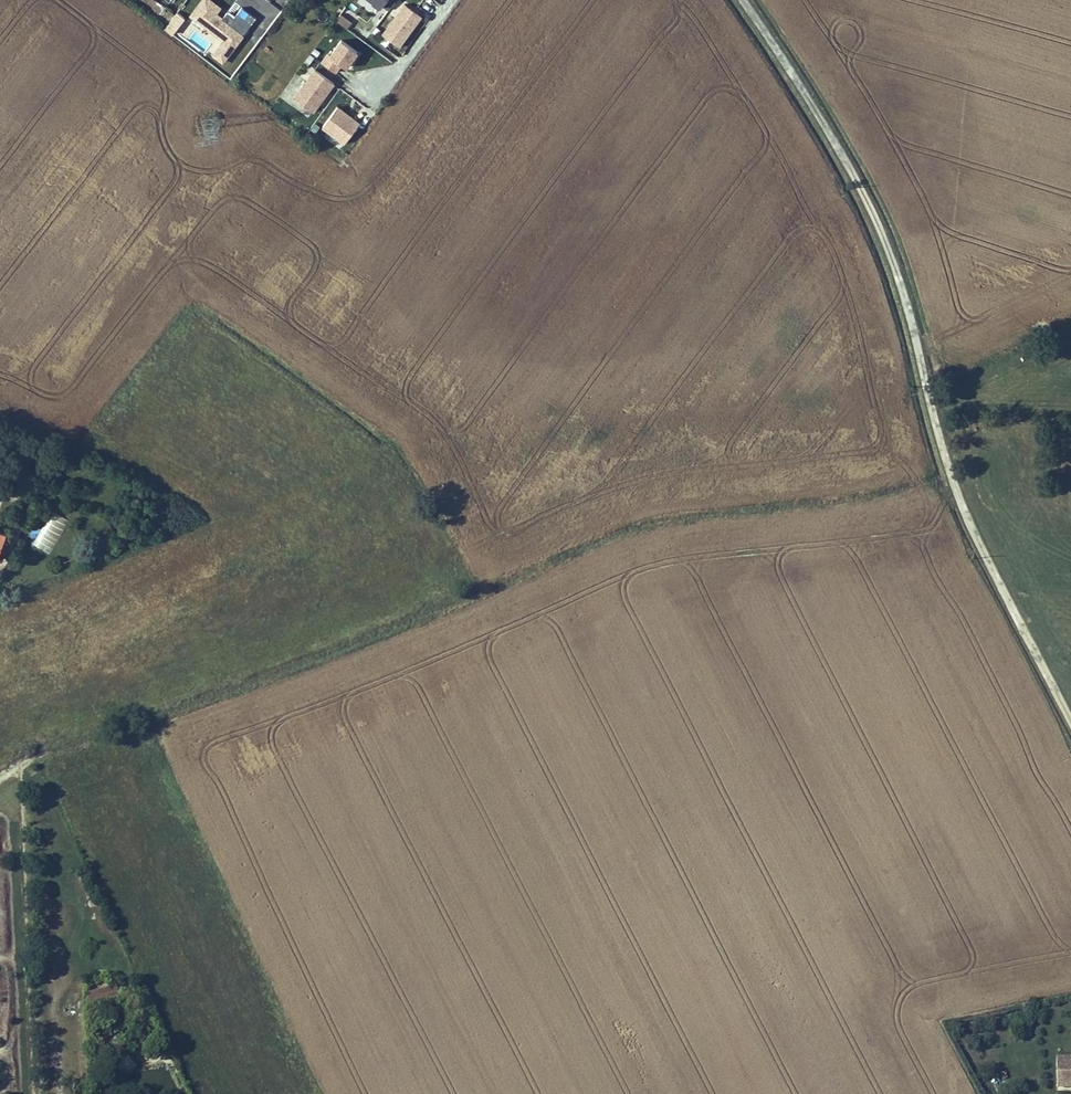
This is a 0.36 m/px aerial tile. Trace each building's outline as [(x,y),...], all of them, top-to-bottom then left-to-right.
[(139,3),(158,12),(163,2),(158,0),(140,0),(139,3)] [(222,62),(257,17),(241,6),(234,15),(214,0),(200,0),(187,17),(220,42),(211,54),(222,62)] [(393,0),(356,0),(349,9),(367,22),(379,7),(384,11),(393,0)] [(380,33),(399,47),(423,16),(405,1),(380,33)] [(174,34),(184,16),(175,11),(165,28),(174,34)] [(347,28),(353,20),(341,12),(335,20),(347,28)] [(321,62),(339,75),(358,49),(339,36),(321,62)] [(292,93),(287,89),(281,96),(307,118),(335,85),(314,67),(292,93)] [(342,147),(360,121),(338,105),(319,130),(342,147)] [(50,553),(67,519),(49,509),(32,544),(50,553)] [(118,997),(116,986),(88,990),(89,1001),(118,997)] [(1053,1059),(1053,1087),(1070,1086),(1070,1059),(1053,1059)]
